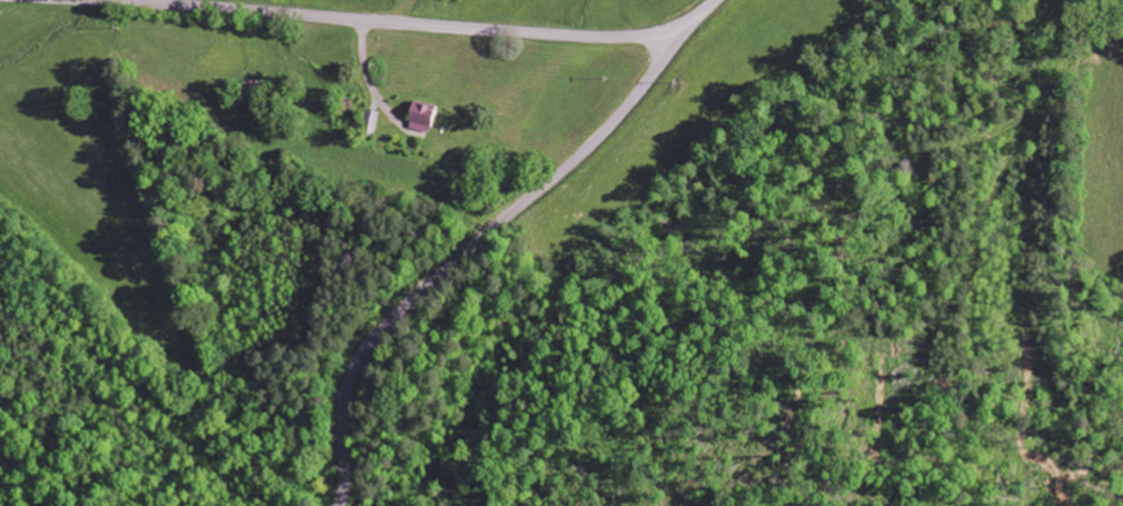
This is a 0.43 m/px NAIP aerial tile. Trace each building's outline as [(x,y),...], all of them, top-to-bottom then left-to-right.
[(408,130),(430,132),(433,105),(411,103),(408,130)]
